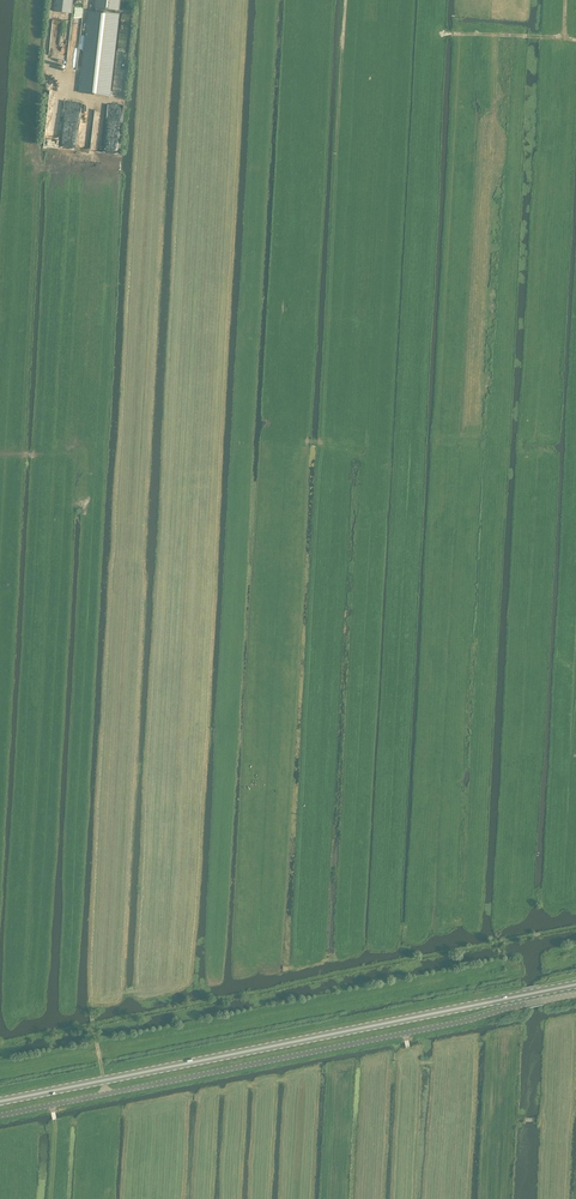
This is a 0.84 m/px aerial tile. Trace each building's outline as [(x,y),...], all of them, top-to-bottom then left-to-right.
[(54,11),(71,13),(72,0),(55,0),(54,11)] [(96,7),(95,11),(89,10),(80,92),(109,95),(118,13),(115,13),(115,10),(119,10),(120,0),(97,0),(96,7)]
